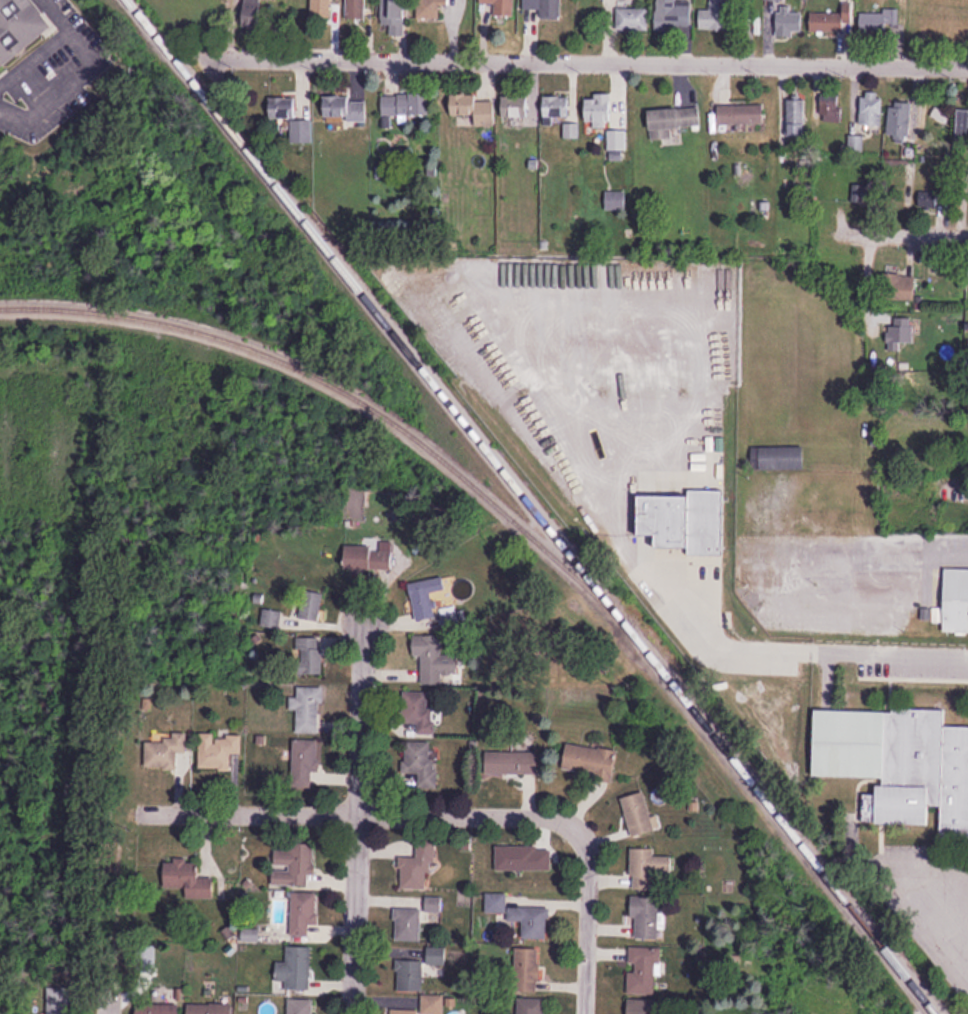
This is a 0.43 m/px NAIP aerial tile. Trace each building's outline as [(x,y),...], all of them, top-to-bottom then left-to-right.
[(52,28),(31,0),(0,0),(0,67),(52,28)] [(332,0),(312,0),(312,18),(332,18),(332,0)] [(347,19),(366,19),(366,0),(347,0),(347,19)] [(391,26),(391,37),(407,37),(407,0),(383,0),(383,26),(391,26)] [(441,7),(448,7),(448,0),(417,0),(417,19),(441,19),(441,7)] [(494,3),(494,16),(514,16),(515,0),(481,0),(481,3),(494,3)] [(524,18),(562,18),(562,0),(524,0),(524,18)] [(657,30),(690,30),(690,0),(657,0),(657,30)] [(710,10),(699,10),(699,30),(729,30),(729,0),(710,0),(710,10)] [(851,32),(852,3),(839,3),(839,12),(811,12),(810,32),(851,32)] [(777,37),(793,37),(793,32),(802,32),(802,12),(790,12),(790,8),(777,8),(777,37)] [(648,9),(617,9),(617,30),(648,30),(648,9)] [(886,13),(860,13),(860,33),(886,33),(886,13)] [(882,94),(860,94),(860,127),(882,127),(882,94)] [(382,95),(382,118),(431,118),(431,95),(382,95)] [(477,127),(497,127),(497,102),(477,102),(477,95),(452,96),(452,117),(477,117),(477,127)] [(587,122),(612,122),(612,95),(587,95),(587,122)] [(821,123),(841,123),(841,95),(821,95),(821,123)] [(544,96),(544,125),(554,125),(554,118),(570,118),(570,96),(544,96)] [(297,97),(270,97),(270,119),(297,119),(297,97)] [(324,97),(324,120),(366,120),(366,97),(324,97)] [(529,97),(503,97),(503,119),(529,119),(529,97)] [(788,99),(788,136),(806,136),(806,99),(788,99)] [(911,102),(890,102),(890,144),(911,144),(911,102)] [(719,124),(764,124),(764,105),(719,105),(719,124)] [(651,140),(671,139),(671,128),(701,126),(700,108),(649,111),(651,140)] [(956,138),(967,138),(967,110),(956,110),(956,138)] [(313,143),(313,121),(291,121),(291,143),(313,143)] [(626,131),(609,131),(609,155),(626,155),(626,131)] [(863,137),(849,137),(849,152),(863,152),(863,137)] [(854,200),(877,200),(877,182),(854,182),(854,200)] [(917,207),(946,207),(946,188),(917,188),(917,207)] [(605,193),(605,214),(626,214),(626,193),(605,193)] [(881,300),(915,300),(915,275),(881,275),(881,300)] [(915,344),(915,318),(889,318),(889,351),(900,351),(900,344),(915,344)] [(753,447),(753,471),(804,471),(804,447),(753,447)] [(709,488),(722,488),(722,478),(709,478),(709,488)] [(723,508),(723,492),(689,492),(689,498),(639,497),(639,548),(691,549),(691,507),(723,508)] [(346,569),(393,569),(393,551),(373,551),(373,545),(346,545),(346,569)] [(947,570),(945,632),(967,632),(967,570),(947,570)] [(437,618),(435,604),(449,602),(445,576),(410,582),(416,621),(437,618)] [(322,590),(302,590),(302,620),(322,620),(322,590)] [(444,623),(458,617),(453,605),(439,611),(444,623)] [(280,628),(280,612),(264,611),(263,627),(280,628)] [(421,684),(449,684),(449,674),(457,674),(457,654),(443,654),(443,635),(414,635),(414,656),(421,656),(421,684)] [(302,651),(302,674),(324,674),(324,637),(294,637),(294,651),(302,651)] [(290,696),(289,710),(297,711),(296,732),(319,733),(321,687),(297,686),(297,696),(290,696)] [(435,710),(430,710),(430,691),(406,691),(406,723),(418,723),(418,733),(435,733),(435,710)] [(881,778),(879,823),(930,824),(931,807),(943,807),(942,838),(967,839),(967,726),(945,725),(945,712),(816,708),(814,776),(881,778)] [(242,733),(200,733),(200,768),(242,768),(242,733)] [(145,768),(178,768),(178,753),(188,753),(188,735),(145,735),(145,768)] [(437,788),(438,758),(431,758),(431,741),(405,741),(405,774),(418,774),(418,788),(437,788)] [(618,749),(568,742),(564,770),(614,777),(618,749)] [(319,773),(319,745),(293,745),(293,787),(313,787),(313,773),(319,773)] [(486,749),(486,773),(538,773),(538,749),(486,749)] [(621,798),(633,836),(655,829),(643,791),(621,798)] [(432,889),(433,839),(417,839),(417,857),(401,857),(400,888),(432,889)] [(308,885),(308,874),(316,874),(316,847),(274,847),(274,885),(308,885)] [(496,847),(496,870),(552,870),(552,847),(496,847)] [(654,847),(631,847),(631,888),(653,888),(653,871),(673,871),(673,854),(654,854),(654,847)] [(215,898),(214,879),(200,879),(200,860),(165,861),(165,888),(187,887),(187,899),(215,898)] [(317,926),(317,892),(291,892),(291,935),(313,935),(313,926),(317,926)] [(506,913),(506,893),(486,893),(486,913),(506,913)] [(659,938),(659,896),(632,896),(632,938),(659,938)] [(523,938),(549,938),(549,908),(508,908),(508,921),(523,921),(523,938)] [(421,940),(421,909),(395,909),(395,940),(421,940)] [(311,947),(287,946),(287,962),(277,962),(276,989),(311,989),(311,947)] [(657,994),(657,947),(629,946),(628,994),(657,994)] [(445,964),(445,947),(428,947),(428,964),(445,964)] [(539,947),(516,947),(516,991),(539,991),(539,947)] [(423,991),(423,960),(397,960),(397,991),(423,991)] [(69,987),(47,987),(47,1013),(69,1013),(69,987)] [(423,996),(423,1013),(444,1013),(444,996),(423,996)] [(543,998),(517,998),(517,1013),(543,1013),(543,998)] [(288,999),(288,1013),(313,1013),(313,999),(288,999)] [(659,999),(628,999),(628,1013),(659,1013),(659,999)] [(181,1004),(138,1004),(138,1013),(181,1013),(181,1004)] [(189,1004),(189,1013),(231,1013),(231,1004),(189,1004)]
